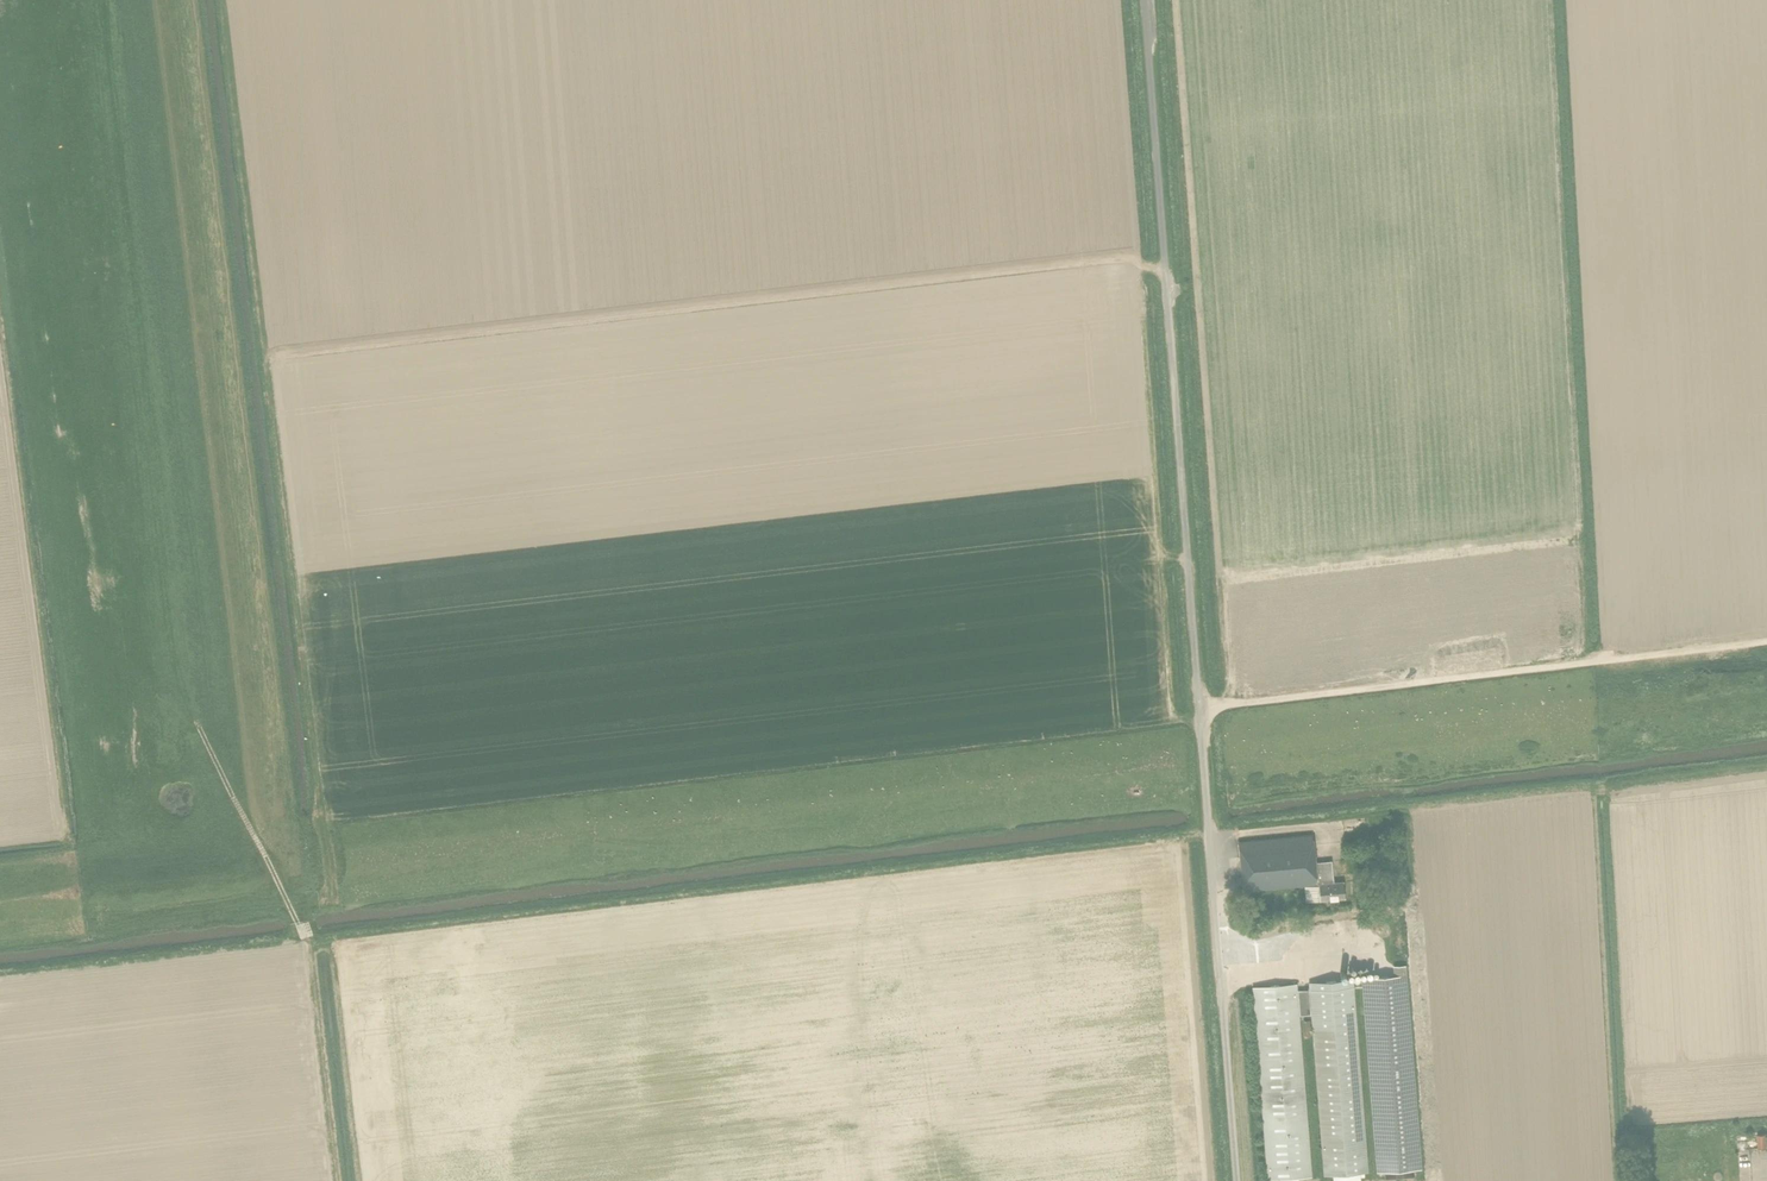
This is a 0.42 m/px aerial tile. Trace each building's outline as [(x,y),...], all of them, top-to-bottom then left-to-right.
[(1315,863),(1312,834),(1238,841),(1243,891),(1304,884),(1306,901),(1343,898),(1342,881),(1333,882),(1331,861),(1315,863)] [(1377,1172),(1422,1169),(1406,965),(1393,966),(1394,976),(1361,978),(1377,1172)] [(1333,1180),(1361,1180),(1360,1173),(1368,1172),(1353,979),(1309,983),(1309,990),(1298,991),(1297,984),(1252,987),(1267,1180),(1281,1179),(1281,1180),(1299,1180),(1299,1178),(1312,1177),(1300,1015),(1312,1014),(1324,1175),(1333,1175),(1333,1180)] [(1302,1021),(1303,1036),(1311,1035),(1310,1020),(1302,1021)] [(1758,1148),(1766,1147),(1766,1135),(1766,1134),(1757,1135),(1758,1148)]
